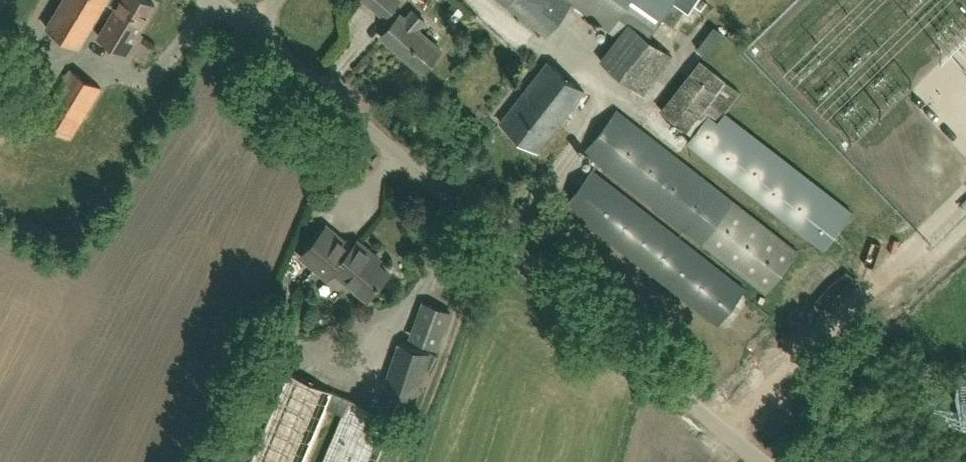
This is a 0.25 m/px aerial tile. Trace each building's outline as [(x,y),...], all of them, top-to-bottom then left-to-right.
[(107,0),(63,0),(46,28),(79,47),(106,3),(107,0)] [(110,17),(97,38),(125,55),(156,5),(147,0),(107,0),(106,3),(115,8),(110,17)] [(402,0),(362,0),(385,20),(402,0)] [(546,36),(572,3),(618,38),(600,62),(643,94),(673,57),(648,38),(662,19),(672,27),(683,11),(673,3),(675,0),(500,0),(546,36)] [(452,1),(442,12),(452,21),(462,11),(452,1)] [(422,72),(441,50),(417,29),(424,21),(413,11),(406,19),(401,15),(382,37),(422,72)] [(701,50),(710,57),(727,36),(719,29),(701,50)] [(538,151),(585,91),(548,62),(501,122),(538,151)] [(71,138),(101,88),(69,70),(41,118),(71,138)] [(10,81),(0,75),(0,99),(10,81)] [(765,293),(797,252),(617,111),(585,152),(765,293)] [(708,115),(688,141),(825,248),(845,222),(716,121),(708,115)] [(718,324),(745,289),(592,170),(565,205),(718,324)] [(337,265),(350,250),(344,245),(346,243),(326,226),(323,230),(319,230),(313,237),(314,240),(301,256),(321,272),(328,263),(332,266),(334,263),(337,265)] [(328,263),(321,272),(328,278),(333,272),(366,300),(389,273),(368,256),(371,252),(358,241),(350,250),(337,265),(334,263),(332,266),(328,263)] [(415,339),(439,348),(451,313),(428,304),(415,339)] [(411,412),(430,355),(400,344),(380,401),(411,412)] [(396,418),(288,373),(251,461),(305,461),(328,408),(343,415),(323,461),(377,461),(396,418)]
